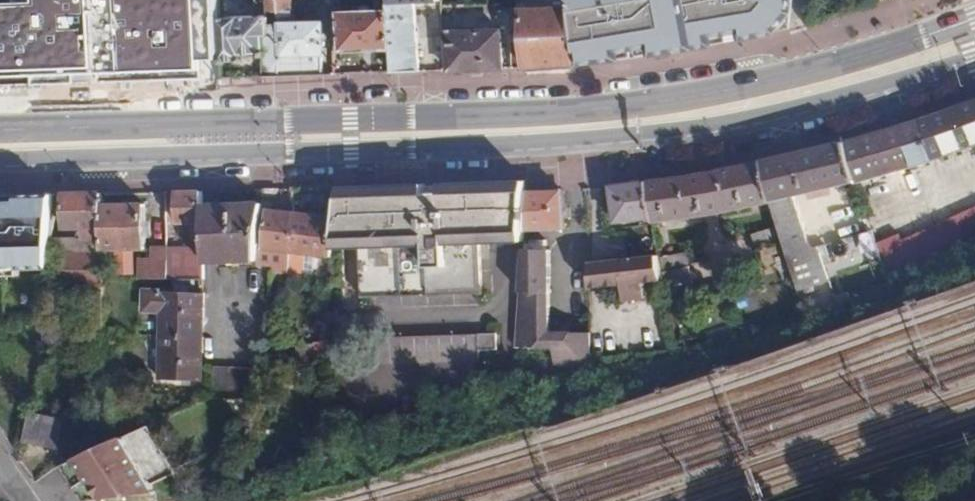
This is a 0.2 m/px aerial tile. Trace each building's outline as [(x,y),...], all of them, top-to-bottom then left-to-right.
[(203,79),(202,60),(221,60),(220,18),(219,0),(0,0),(0,84),(203,79)] [(278,0),(266,0),(266,13),(279,12),(278,0)] [(279,12),(278,18),(293,18),(293,0),(278,0),(279,12)] [(391,4),(391,10),(393,51),(394,71),(421,70),(417,3),(417,1),(429,0),(392,0),(392,4),(391,4)] [(577,63),(627,60),(691,50),(774,32),(790,14),(791,0),(572,0),(572,8),(577,63)] [(577,63),(572,8),(524,10),(526,68),(547,67),(577,66),(577,63)] [(342,53),(393,51),(391,10),(339,12),(342,53)] [(271,37),(270,24),(269,17),(220,18),(221,60),(242,60),(242,56),(263,56),(265,56),(264,37),(271,37)] [(303,75),(326,74),(326,22),(279,23),(279,36),(280,76),(303,75)] [(505,29),(447,32),(448,69),(448,72),(478,70),(506,69),(505,29)] [(264,77),(280,76),(279,36),(271,37),(264,37),(265,56),(263,56),(264,77)] [(956,109),(921,121),(934,159),(974,145),(974,102),(956,109)] [(934,159),(921,121),(888,131),(846,143),(855,179),(856,182),(934,159)] [(855,179),(846,143),(810,151),(763,162),(771,202),(798,290),(830,281),(828,273),(878,257),(874,243),(871,230),(811,248),(794,195),(855,179)] [(771,202),(763,162),(715,172),(697,176),(662,180),(647,182),(653,217),(653,222),(771,202)] [(525,229),(527,193),(527,182),(488,183),(431,184),(391,185),(356,186),(339,187),(336,218),(333,245),(361,245),(363,295),(482,293),(482,243),(524,242),(525,229)] [(653,217),(647,182),(625,185),(612,186),(616,223),(653,217)] [(204,205),(204,191),(179,191),(179,222),(204,223),(204,205)] [(566,228),(564,191),(549,192),(527,193),(525,229),(566,228)] [(104,206),(104,193),(82,194),(67,194),(67,228),(85,228),(85,238),(104,239),(104,206)] [(49,268),(51,195),(36,195),(0,196),(0,270),(49,268)] [(145,204),(104,206),(104,239),(104,249),(116,249),(117,275),(135,275),(135,249),(146,248),(145,204)] [(256,261),(262,211),(263,204),(204,205),(204,223),(204,247),(204,262),(256,261)] [(974,245),(974,208),(954,218),(968,248),(974,245)] [(292,251),(296,214),(268,211),(265,248),(284,250),(281,275),(289,275),(292,251)] [(333,245),(336,218),(296,214),(292,251),(332,255),(333,245)] [(891,284),(968,248),(954,218),(901,242),(897,234),(874,243),(878,257),(891,284)] [(780,239),(775,226),(753,234),(757,247),(780,239)] [(530,244),(524,244),(520,345),(539,347),(540,338),(540,332),(545,332),(544,292),(550,292),(550,251),(546,251),(530,250),(530,244)] [(205,278),(204,262),(204,247),(153,247),(153,258),(140,259),(141,280),(205,278)] [(104,253),(55,254),(55,290),(85,290),(104,289),(103,282),(104,253)] [(685,253),(659,256),(662,279),(666,300),(692,296),(685,253)] [(659,256),(658,255),(604,262),(607,286),(625,284),(646,282),(662,279),(659,256)] [(160,379),(202,381),(205,293),(144,290),(143,312),(162,312),(160,379)] [(497,332),(374,335),(375,363),(479,362),(479,349),(496,349),(497,332)] [(589,368),(590,332),(555,333),(555,338),(555,363),(589,368)] [(212,396),(250,398),(261,369),(212,367),(212,396)] [(32,414),(25,442),(61,451),(67,421),(32,414)] [(79,459),(87,472),(76,479),(81,488),(77,490),(84,500),(88,500),(159,492),(153,483),(178,473),(150,425),(79,459)]
